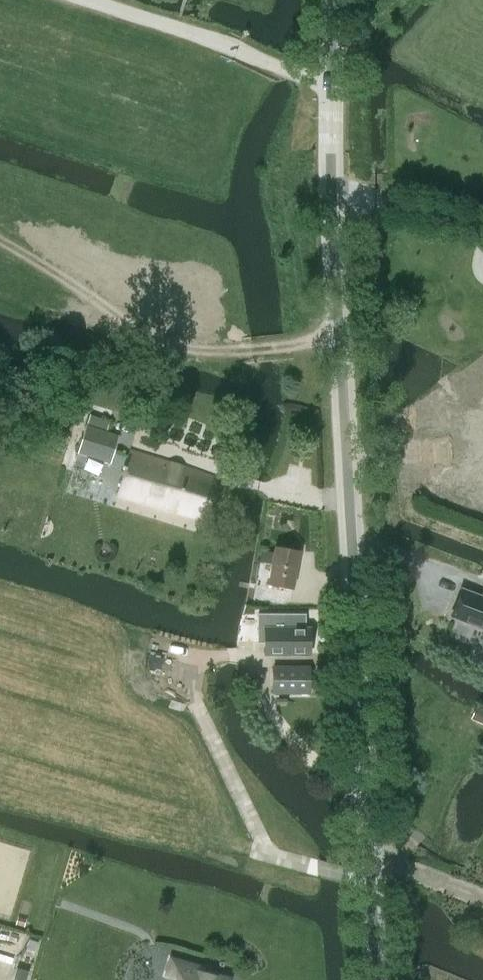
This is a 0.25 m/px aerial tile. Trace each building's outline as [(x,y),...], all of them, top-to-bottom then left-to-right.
[(87,424),(78,452),(110,462),(119,435),(87,424)] [(69,442),(72,432),(63,429),(60,440),(69,443),(69,442)] [(206,520),(213,497),(218,480),(178,466),(130,451),(117,496),(206,520)] [(259,562),(272,564),(268,585),(293,590),(300,551),(275,546),(274,553),(261,550),(259,562)] [(481,597),(461,590),(451,616),(482,628),(482,591),(481,597)] [(309,653),(309,630),(265,630),(265,653),(309,653)] [(149,655),(147,664),(147,667),(149,667),(161,670),(163,657),(149,655)] [(273,693),(309,693),(309,667),(273,667),(273,693)] [(476,707),(470,718),(482,725),(482,711),(476,707)] [(18,917),(16,924),(23,926),(25,919),(18,917)] [(175,979),(227,979),(199,972),(201,967),(171,958),(165,977),(175,979)] [(15,967),(4,964),(0,976),(0,979),(12,979),(15,967)]
